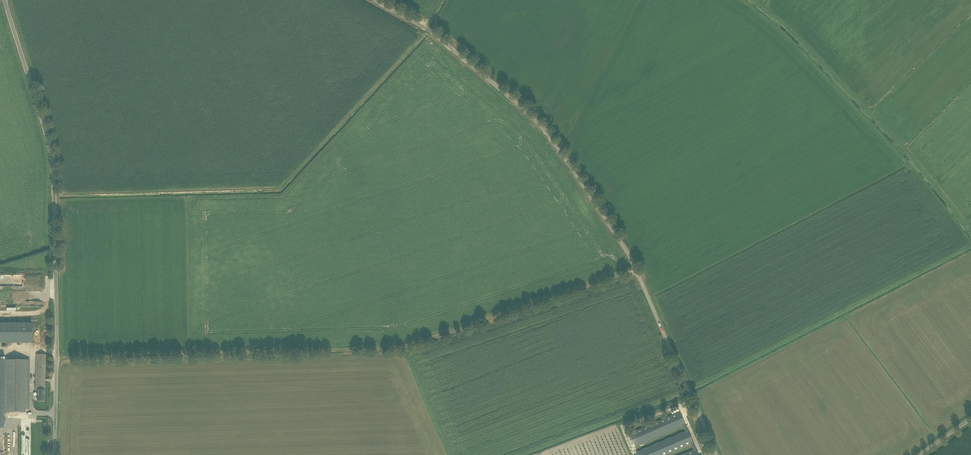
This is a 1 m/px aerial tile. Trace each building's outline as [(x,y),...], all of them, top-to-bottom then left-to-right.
[(6,343),(32,343),(32,323),(6,323),(0,323),(0,343),(6,343)] [(37,354),(36,388),(36,390),(38,390),(37,401),(44,401),(45,354),(37,354)] [(29,360),(0,360),(0,428),(3,428),(3,412),(25,412),(25,409),(29,409),(29,360)] [(680,412),(629,434),(635,447),(683,426),(685,431),(637,452),(639,454),(668,454),(691,445),(693,450),(681,454),(698,454),(680,412)] [(30,448),(30,454),(42,454),(42,441),(30,441),(30,448)]
